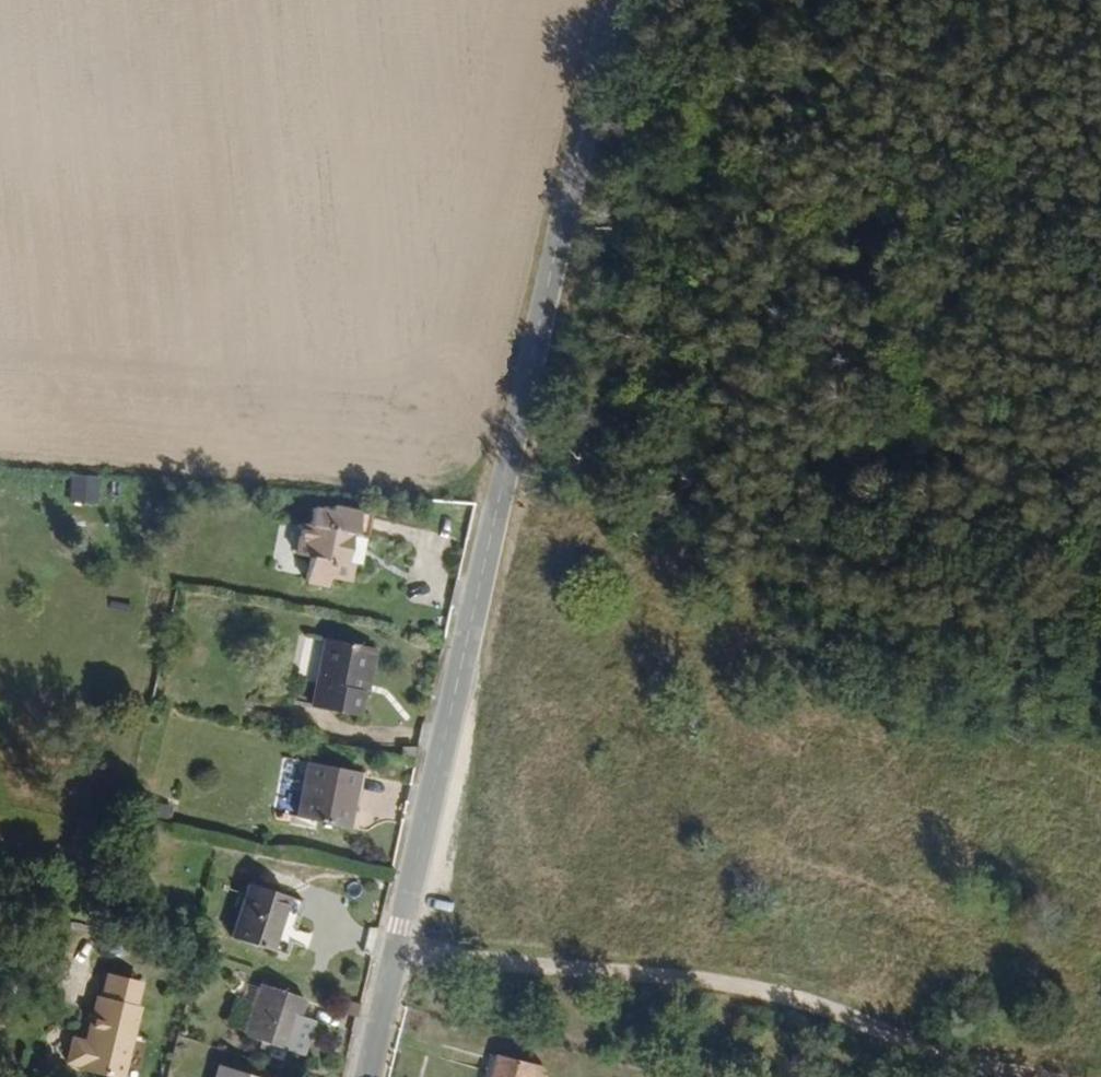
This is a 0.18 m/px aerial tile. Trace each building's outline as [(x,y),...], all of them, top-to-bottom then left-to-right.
[(67,477),(66,502),(93,503),(94,479),(67,477)] [(308,555),(304,578),(327,583),(328,577),(352,581),(354,563),(348,562),(351,534),(370,536),(372,514),(334,508),(333,513),(314,510),(312,527),(302,526),(299,554),(308,555)] [(357,717),(361,691),(354,690),(362,648),(326,640),(311,707),(357,717)] [(354,690),(361,691),(367,693),(375,651),(362,648),(354,690)] [(312,763),(301,816),(350,827),(360,773),(312,763)] [(144,816),(167,820),(169,805),(146,802),(144,816)] [(253,878),(234,929),(290,947),(307,895),(253,878)] [(260,985),(246,1037),(289,1048),(301,996),(260,985)] [(65,1065),(116,1076),(122,1076),(139,1004),(97,994),(86,1040),(70,1036),(65,1065)] [(555,1058),(513,1049),(506,1076),(549,1076),(555,1058)] [(224,1066),(221,1076),(257,1076),(224,1066)]
